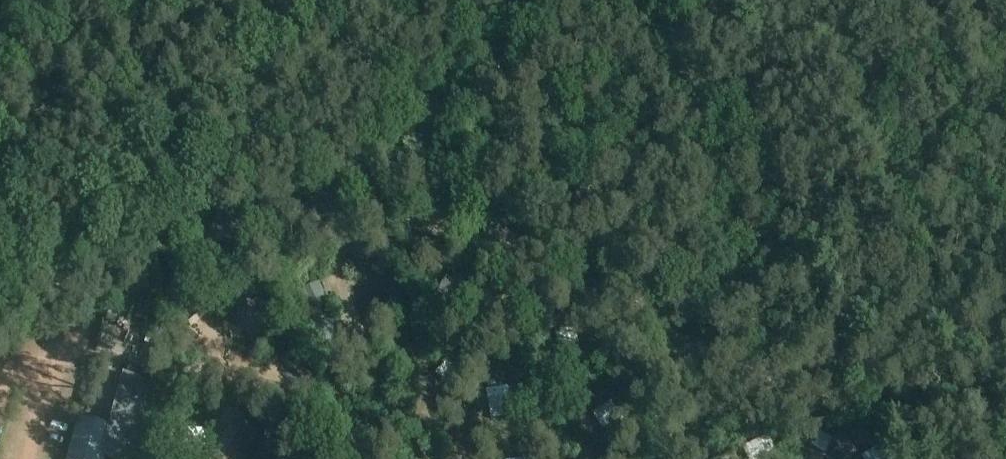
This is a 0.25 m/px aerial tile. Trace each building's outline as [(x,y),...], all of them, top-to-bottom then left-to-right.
[(299,293),(308,311),(328,302),(319,283),(299,293)] [(88,307),(93,319),(109,312),(104,301),(88,307)] [(311,310),(312,322),(326,320),(324,308),(311,310)] [(311,322),(312,343),(334,342),(334,322),(311,322)] [(65,458),(103,458),(104,456),(115,458),(141,458),(161,385),(122,374),(107,426),(76,418),(65,458)]
